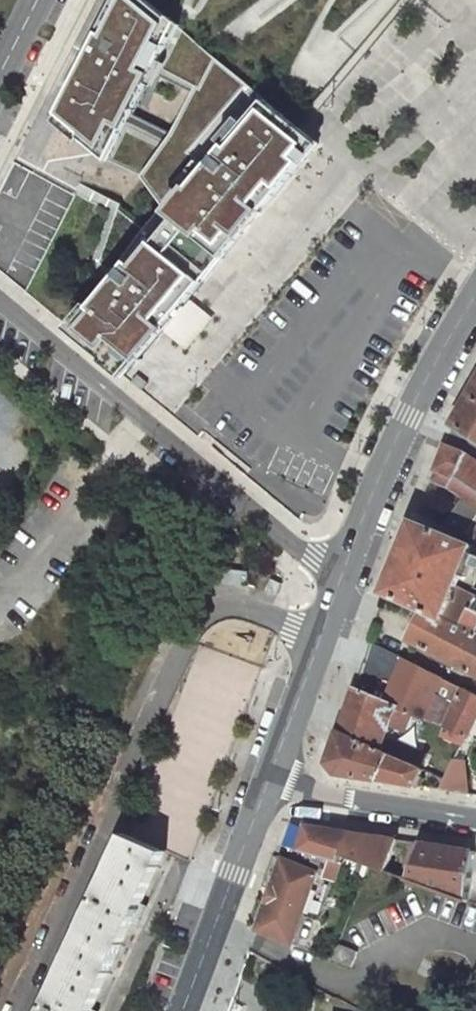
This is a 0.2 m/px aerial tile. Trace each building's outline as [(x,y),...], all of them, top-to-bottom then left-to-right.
[(146,0),(119,0),(58,122),(82,142),(85,139),(110,160),(178,26),(146,0)] [(320,144),(269,102),(195,189),(191,187),(169,213),(173,217),(74,334),(126,377),(320,144)] [(454,425),(475,440),(475,387),(454,425)] [(444,448),(435,471),(436,471),(429,488),(449,495),(462,503),(468,507),(452,532),(474,542),(475,543),(475,464),(464,456),(444,448)] [(468,507),(462,503),(446,529),(452,532),(468,507)] [(413,522),(401,552),(384,593),(422,611),(459,629),(473,603),(475,599),(456,586),(466,562),(475,565),(475,563),(475,552),(466,546),(413,522)] [(422,611),(406,643),(475,680),(475,604),(473,603),(459,629),(422,611)] [(397,659),(377,702),(383,705),(404,662),(397,659)] [(459,690),(404,662),(383,705),(395,710),(409,717),(420,721),(432,696),(446,703),(452,705),(459,690)] [(459,690),(452,705),(440,730),(434,741),(454,751),(461,740),(463,741),(475,718),(475,719),(475,699),(459,690)] [(377,702),(354,692),(338,735),(376,752),(381,741),(387,727),(395,710),(383,705),(377,702)] [(434,728),(440,730),(452,705),(446,703),(434,728)] [(409,717),(395,710),(387,727),(402,734),(409,717)] [(376,752),(338,735),(327,765),(338,777),(340,777),(420,790),(423,780),(419,778),(421,773),(417,772),(389,761),(390,758),(383,755),(376,752)] [(388,744),(381,741),(376,752),(383,755),(388,744)] [(423,759),(388,744),(383,755),(390,758),(389,761),(417,772),(423,759)] [(460,764),(449,762),(440,781),(435,792),(463,796),(460,764)] [(306,827),(285,849),(339,864),(340,860),(366,868),(385,875),(385,872),(387,868),(393,851),(397,841),(306,827)] [(124,829),(42,1010),(89,1010),(163,847),(124,829)] [(397,841),(393,851),(401,853),(405,842),(397,841)] [(387,868),(385,872),(406,879),(420,845),(412,844),(402,869),(394,870),(387,868)] [(420,845),(406,879),(465,901),(474,853),(420,845)] [(340,860),(339,864),(307,951),(330,960),(336,946),(366,868),(340,860)] [(318,875),(283,863),(257,932),(291,945),(318,875)] [(336,946),(330,960),(350,968),(356,955),(336,946)]
